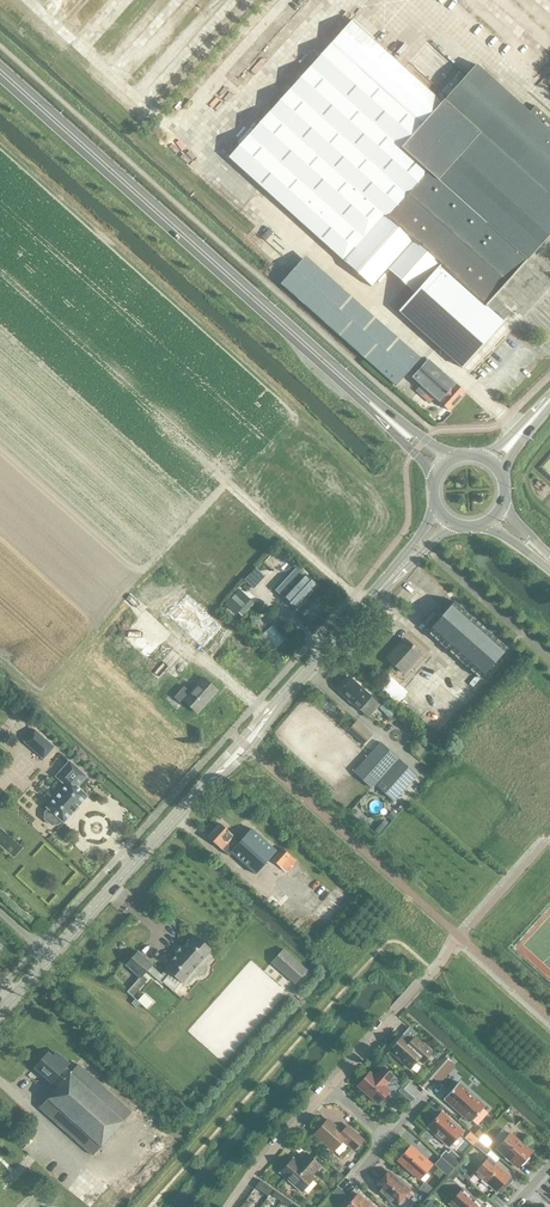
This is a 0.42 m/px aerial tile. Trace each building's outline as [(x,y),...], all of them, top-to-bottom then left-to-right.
[(443,102),(442,101),(351,20),(228,157),(372,286),(413,241),(361,193),(443,102)] [(549,232),(549,130),(476,64),(442,101),(443,102),(361,193),(485,305),(488,301),(549,232)] [(281,283),(362,355),(396,386),(418,362),(416,354),(386,327),(381,333),(300,261),(281,283)] [(503,321),(485,304),(485,305),(449,273),(440,265),(399,311),(462,367),(503,321)] [(428,359),(412,377),(420,385),(415,390),(417,392),(430,403),(435,397),(448,409),(464,392),(428,359)] [(265,576),(258,569),(255,567),(243,579),(253,589),(265,576)] [(297,567),(276,590),(296,609),(317,586),(297,567)] [(226,602),(241,616),(257,600),(242,586),(226,602)] [(99,588),(90,598),(109,615),(118,605),(99,588)] [(480,678),(507,648),(455,602),(428,632),(480,678)] [(286,639),(273,624),(260,635),(274,650),(286,639)] [(402,672),(420,652),(405,639),(387,659),(402,672)] [(222,664),(192,697),(204,708),(217,693),(218,694),(233,677),(232,676),(244,663),(219,640),(209,652),(222,664)] [(397,703),(408,691),(389,674),(379,686),(397,703)] [(367,715),(379,703),(350,677),(338,690),(367,715)] [(331,714),(336,709),(327,701),(322,706),(331,714)] [(390,718),(395,712),(384,702),(379,707),(390,718)] [(14,723),(0,711),(0,738),(14,723)] [(135,713),(117,732),(127,741),(144,722),(135,713)] [(370,751),(378,741),(372,736),(372,735),(356,721),(348,730),(364,744),(363,745),(370,751)] [(53,747),(34,730),(24,741),(43,758),(53,747)] [(375,784),(398,759),(380,743),(354,771),(372,788),(375,784)] [(398,759),(375,784),(394,801),(417,776),(398,759)] [(69,761),(60,772),(65,777),(61,781),(66,785),(46,807),(48,809),(45,813),(45,819),(52,825),(58,824),(61,820),(63,822),(72,812),(73,812),(74,812),(73,811),(77,806),(78,807),(78,806),(87,796),(77,787),(86,776),(69,761)] [(397,814),(392,810),(387,816),(391,820),(397,814)] [(387,824),(383,820),(374,830),(378,834),(387,824)] [(255,874),(270,858),(276,850),(251,828),(240,841),(220,823),(208,837),(228,855),(231,852),(255,874)] [(276,850),(270,858),(285,872),(295,860),(280,846),(276,850)] [(0,869),(0,871),(14,883),(32,862),(18,849),(0,869)] [(32,862),(14,883),(28,896),(47,875),(32,862)] [(212,956),(209,952),(211,950),(194,935),(189,941),(188,940),(182,947),(181,947),(176,953),(170,960),(171,961),(165,967),(166,968),(161,974),(151,965),(152,964),(138,951),(126,964),(139,977),(127,991),(132,996),(147,979),(142,975),(147,969),(161,982),(162,981),(173,991),(184,980),(187,983),(196,974),(199,975),(203,974),(204,973),(205,972),(205,968),(204,965),(212,956)] [(295,983),(307,970),(283,949),(271,962),(295,983)] [(143,993),(137,1000),(137,1001),(147,1009),(146,1008),(152,1002),(143,993)] [(140,1004),(135,999),(131,1003),(137,1008),(140,1004)] [(402,1036),(390,1050),(410,1068),(418,1059),(422,1063),(432,1051),(418,1038),(414,1043),(412,1042),(410,1042),(402,1036)] [(93,1155),(131,1112),(78,1064),(71,1071),(66,1067),(68,1064),(56,1053),(52,1057),(47,1053),(35,1067),(52,1082),(59,1075),(64,1080),(39,1107),(93,1155)] [(445,1055),(418,1084),(423,1089),(449,1059),(445,1055)] [(449,1060),(433,1078),(437,1081),(441,1081),(455,1065),(449,1060)] [(383,1066),(377,1073),(378,1074),(375,1077),(370,1072),(358,1085),(378,1103),(393,1086),(395,1089),(401,1083),(383,1066)] [(407,1080),(398,1091),(411,1102),(420,1092),(407,1080)] [(485,1106),(458,1082),(444,1098),(470,1122),(485,1106)] [(463,1131),(441,1112),(428,1127),(449,1146),(463,1131)] [(363,1140),(347,1125),(342,1131),(328,1119),(315,1133),(334,1150),(343,1140),(354,1150),(363,1140)] [(480,1138),(484,1133),(479,1130),(475,1134),(480,1138)] [(479,1139),(470,1131),(464,1137),(473,1146),(479,1139)] [(531,1152),(510,1133),(496,1148),(518,1167),(531,1152)] [(484,1134),(480,1139),(487,1146),(491,1141),(484,1134)] [(479,1140),(475,1145),(486,1155),(490,1149),(479,1140)] [(411,1145),(398,1160),(419,1179),(432,1164),(411,1145)] [(451,1149),(448,1152),(446,1150),(440,1156),(442,1157),(441,1158),(453,1169),(462,1159),(451,1149)] [(320,1165),(306,1152),(306,1153),(307,1155),(303,1161),(299,1161),(298,1162),(293,1158),(280,1172),(302,1191),(314,1177),(312,1175),(320,1165)] [(510,1176),(488,1157),(475,1172),(483,1179),(481,1181),(487,1186),(489,1184),(496,1191),(510,1176)] [(453,1169),(441,1158),(435,1164),(453,1179),(458,1173),(453,1169)] [(342,1177),(337,1171),(331,1177),(337,1182),(342,1177)] [(376,1180),(376,1182),(377,1183),(375,1186),(396,1205),(398,1203),(399,1204),(401,1204),(405,1200),(405,1198),(403,1197),(410,1190),(409,1189),(410,1188),(410,1186),(406,1183),(404,1183),(403,1184),(388,1171),(385,1174),(384,1173),(382,1173),(376,1180)] [(260,1180),(255,1187),(268,1196),(273,1189),(260,1180)] [(425,1181),(419,1187),(428,1195),(434,1189),(425,1181)] [(349,1196),(337,1187),(332,1193),(344,1202),(349,1196)] [(463,1189),(450,1203),(454,1206),(482,1206),(483,1206),(463,1189)] [(275,1191),(272,1195),(280,1201),(283,1196),(275,1191)] [(346,1206),(373,1206),(358,1194),(346,1206)] [(292,1202),(283,1196),(280,1201),(289,1206),(292,1202)]
